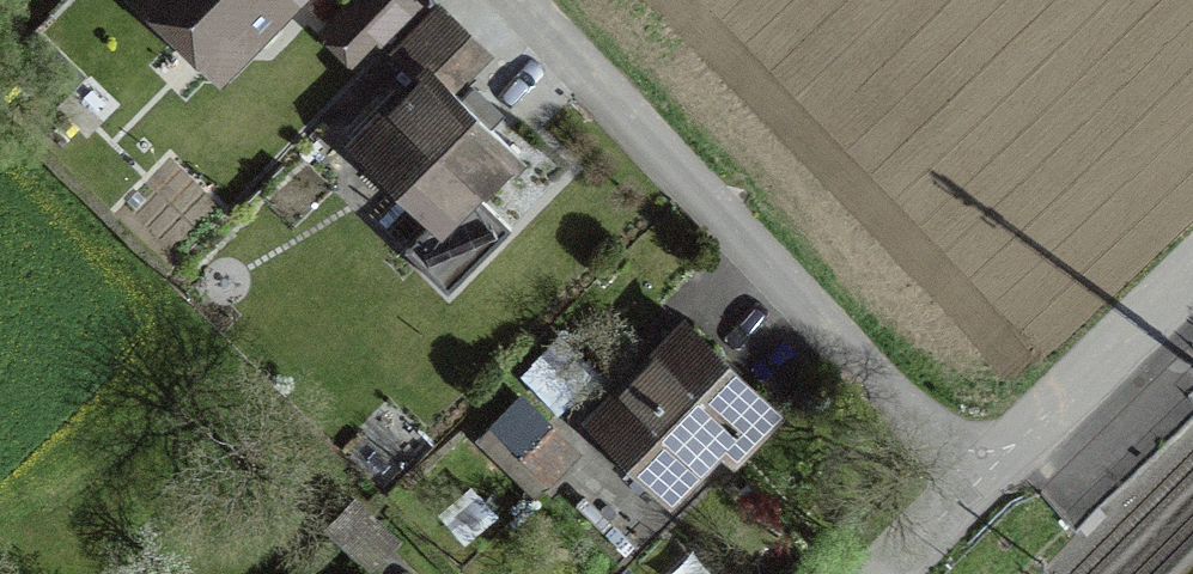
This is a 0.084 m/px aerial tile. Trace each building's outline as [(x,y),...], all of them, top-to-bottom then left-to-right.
[(286,0),(151,0),(219,67),(286,0)] [(395,0),(360,0),(327,34),(357,63),(407,12),(395,0)] [(438,9),(389,59),(418,87),(428,77),(467,38),(438,9)] [(418,87),(355,151),(433,228),(466,195),(471,200),(512,159),(428,77),(418,87)] [(775,420),(685,331),(592,427),(664,499),(713,449),(731,466),(775,420)] [(1192,393),(1192,351),(1190,348),(1036,496),(1072,534),(1185,424),(1173,412),(1192,393)] [(354,505),(326,532),(368,573),(395,545),(354,505)]
